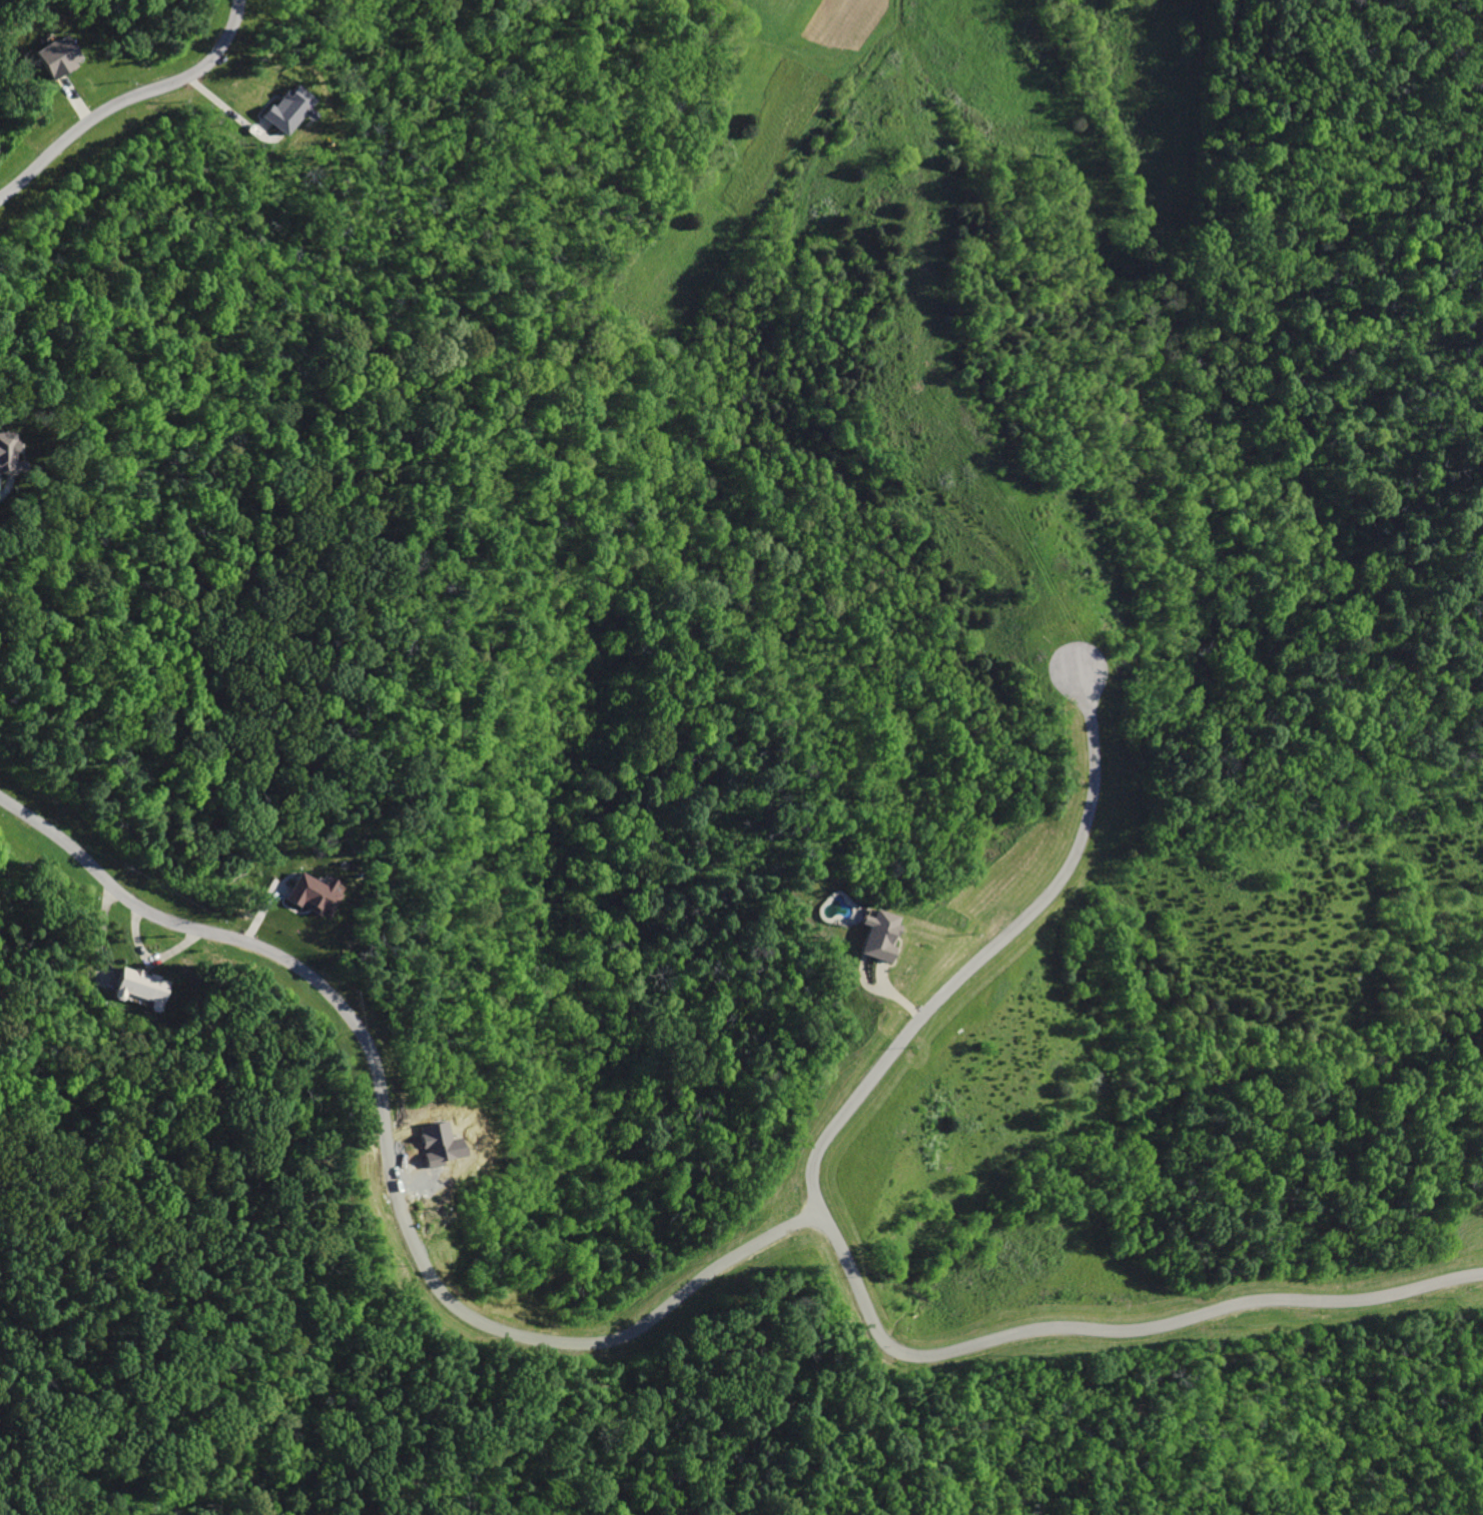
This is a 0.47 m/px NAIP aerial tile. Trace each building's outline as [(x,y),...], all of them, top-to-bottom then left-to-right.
[(40,80),(73,66),(60,37),(28,52),(40,80)] [(305,102),(286,84),(255,117),(277,136),(298,113),(303,118),(305,115),(299,109),(305,102)] [(0,432),(0,470),(8,470),(6,432),(0,432)] [(334,895),(326,891),(330,883),(321,878),(318,886),(292,873),(277,901),(292,909),(293,906),(314,916),(315,913),(323,916),(334,895)] [(854,954),(888,964),(892,948),(888,947),(894,925),(890,924),(893,917),(869,909),(866,918),(855,915),(853,924),(863,927),(854,954)] [(170,985),(163,1012),(111,998),(118,970),(170,985)]
